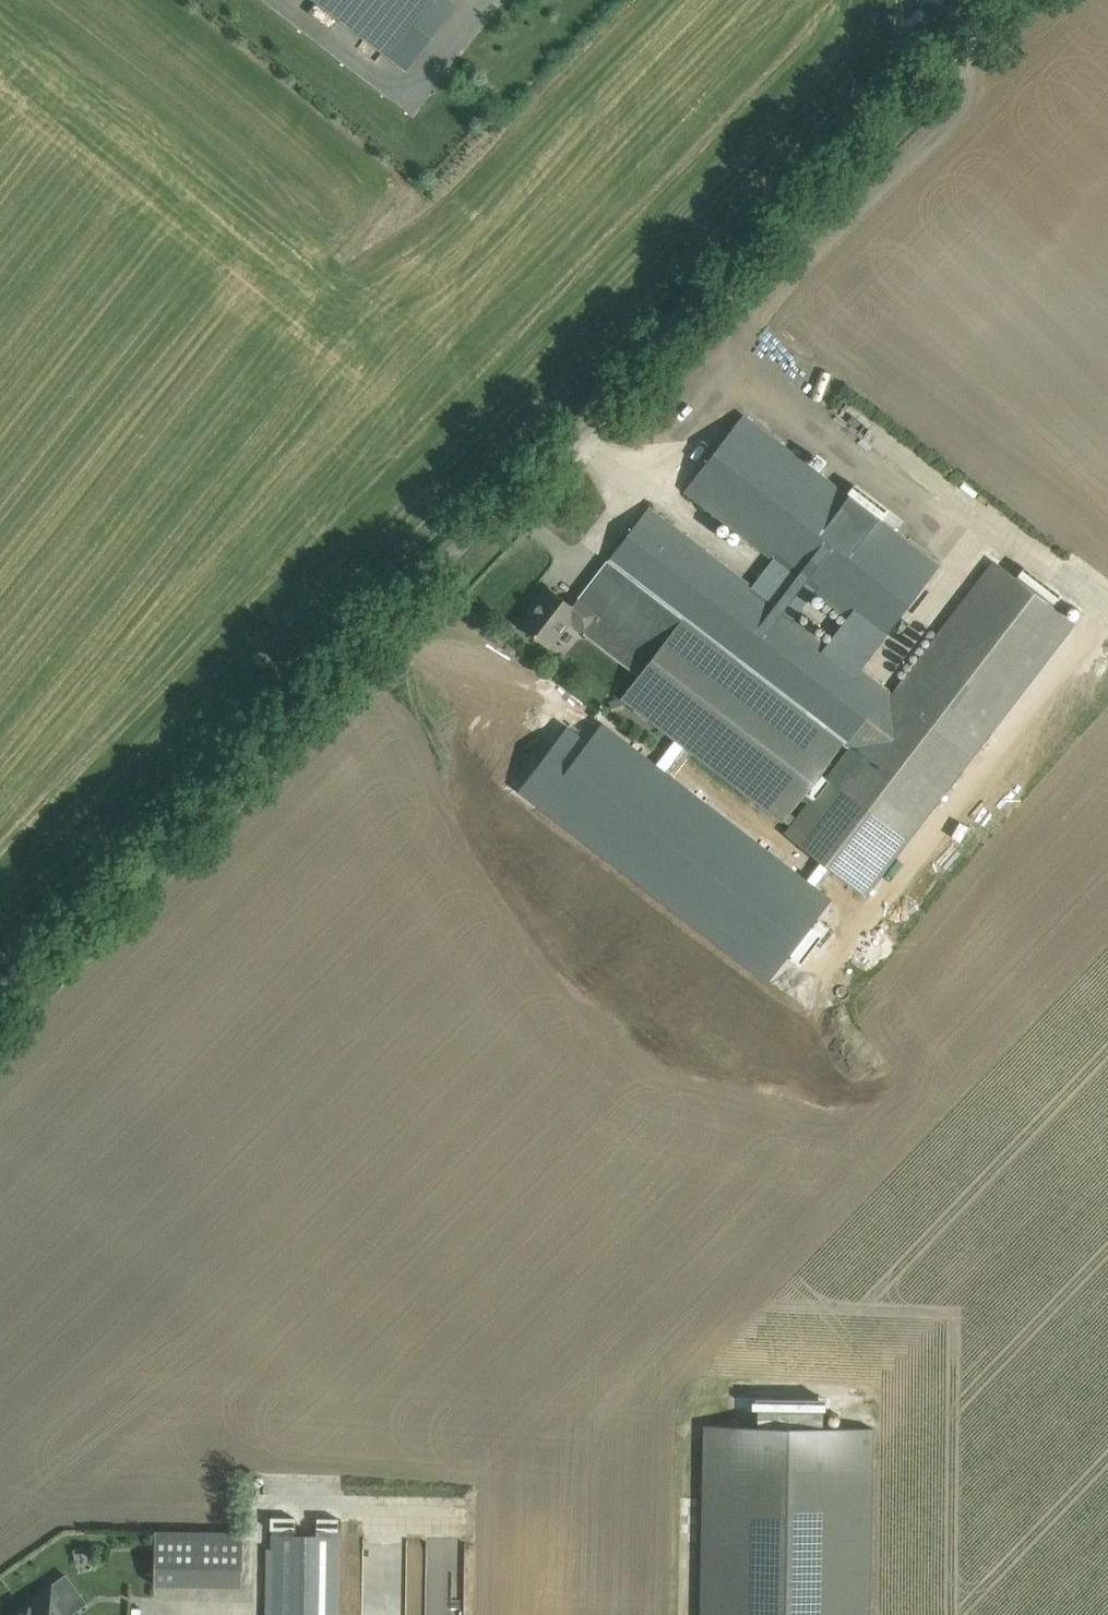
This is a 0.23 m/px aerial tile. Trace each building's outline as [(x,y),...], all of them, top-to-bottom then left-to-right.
[(408,70),(458,5),(452,0),(317,0),(408,70)] [(938,565),(760,428),(743,415),(684,490),(773,559),(815,592),(880,641),(938,565)] [(752,586),(649,507),(581,595),(600,609),(584,631),(582,634),(638,675),(621,698),(869,891),(1076,623),(994,560),(891,694),(794,619),(752,586)] [(773,559),(752,586),(794,619),(815,592),(773,559)] [(581,595),(572,606),(546,586),(535,601),(537,602),(520,624),(548,646),(568,619),(584,631),(600,609),(581,595)] [(538,806),(767,982),(831,899),(601,723),(538,806)] [(869,1428),(824,1427),(824,1409),(790,1409),(758,1408),(758,1426),(705,1425),(701,1614),(867,1614),(869,1428)] [(154,1586),(178,1586),(179,1531),(156,1531),(154,1586)] [(339,1536),(272,1535),(271,1614),(337,1614),(339,1536)] [(23,1608),(13,1614),(63,1614),(54,1602),(62,1596),(51,1580),(20,1603),(23,1608)]
